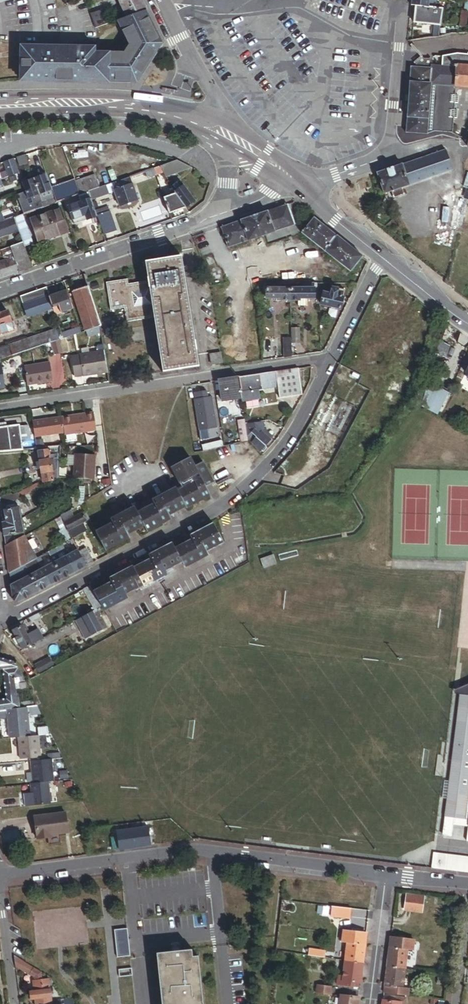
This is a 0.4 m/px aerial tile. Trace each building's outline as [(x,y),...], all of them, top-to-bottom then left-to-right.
[(70,6),(68,0),(60,0),(64,9),(70,6)] [(146,14),(140,0),(117,0),(126,21),(144,15),(146,14)] [(429,10),(430,0),(412,0),(411,9),(415,9),(429,10)] [(463,36),(467,15),(467,0),(463,15),(461,14),(457,30),(441,31),(441,40),(451,37),(463,36)] [(414,26),(440,28),(443,12),(429,10),(415,9),(414,26)] [(91,24),(108,18),(106,12),(89,18),(91,24)] [(95,81),(131,79),(159,47),(144,15),(126,21),(117,24),(129,47),(123,54),(94,55),(93,50),(21,55),(22,80),(23,87),(95,82),(95,81)] [(94,32),(111,26),(108,18),(91,24),(94,32)] [(458,56),(457,66),(443,65),(442,69),(456,70),(456,69),(467,70),(467,57),(458,56)] [(443,65),(457,66),(458,56),(457,56),(443,59),(443,65)] [(416,67),(415,70),(411,70),(406,135),(427,136),(430,87),(456,89),(467,90),(467,70),(456,69),(456,70),(442,69),(432,68),(432,62),(430,63),(423,62),(421,61),(419,63),(416,67)] [(456,89),(430,87),(427,136),(429,136),(432,135),(442,132),(452,136),(453,122),(457,122),(457,114),(454,114),(454,107),(458,107),(458,99),(455,99),(456,89)] [(405,198),(402,191),(453,174),(446,153),(377,176),(384,197),(392,195),(394,201),(405,198)] [(19,167),(26,164),(24,158),(17,161),(19,167)] [(8,180),(19,176),(14,162),(3,166),(8,180)] [(164,177),(166,179),(192,170),(177,164),(160,170),(164,177)] [(51,193),(50,191),(46,178),(34,182),(39,198),(51,193)] [(88,195),(92,193),(99,191),(95,178),(75,185),(79,198),(82,197),(88,195)] [(112,187),(114,194),(132,188),(129,181),(112,187)] [(28,201),(39,198),(34,182),(26,185),(23,186),(28,201)] [(56,206),(79,198),(75,185),(74,183),(50,191),(51,193),(54,201),(56,206)] [(114,194),(112,187),(104,189),(106,197),(114,194)] [(185,211),(194,205),(183,190),(179,192),(176,187),(173,190),(177,195),(176,196),(185,211)] [(119,209),(137,203),(132,188),(114,194),(119,209)] [(169,217),(185,211),(176,196),(163,201),(169,217)] [(42,205),(44,210),(56,206),(54,201),(42,205)] [(96,220),(96,219),(94,215),(90,203),(68,210),(72,223),(85,218),(87,223),(96,220)] [(32,214),(44,210),(42,205),(30,209),(32,214)] [(227,248),(289,227),(283,209),(221,230),(227,248)] [(94,215),(96,219),(109,214),(108,210),(94,215)] [(13,218),(11,212),(1,216),(3,222),(13,218)] [(43,243),(67,235),(59,212),(30,222),(33,232),(39,230),(43,243)] [(103,239),(116,234),(109,214),(96,219),(96,220),(103,239)] [(24,250),(34,246),(24,217),(14,221),(18,234),(23,246),(24,250)] [(74,228),(87,223),(85,218),(72,223),(74,228)] [(18,234),(14,221),(0,226),(0,241),(18,234)] [(351,275),(363,260),(314,221),(302,236),(351,275)] [(38,245),(43,243),(39,230),(33,232),(38,245)] [(31,271),(24,250),(12,254),(10,250),(0,254),(3,264),(0,265),(0,282),(31,271)] [(198,367),(181,258),(146,263),(149,281),(129,284),(128,279),(116,281),(107,283),(111,311),(124,308),(126,323),(153,319),(162,372),(198,367)] [(306,301),(314,301),(314,287),(312,286),(304,286),(304,292),(290,292),(290,304),(299,304),(300,304),(300,301),(306,301)] [(280,303),(290,304),(290,292),(275,292),(275,288),(267,288),(267,301),(280,301),(280,303)] [(322,308),(341,312),(345,293),(341,292),(342,290),(335,288),(334,291),(333,290),(331,297),(324,296),(322,308)] [(80,336),(99,329),(87,290),(79,293),(73,295),(82,327),(78,328),(78,330),(80,336)] [(25,311),(50,303),(49,300),(46,291),(35,295),(21,300),(25,311)] [(56,319),(74,313),(67,294),(49,300),(50,303),(53,312),(56,319)] [(28,320),(48,313),(53,312),(50,303),(25,311),(28,320)] [(15,333),(8,315),(0,318),(0,338),(15,333)] [(78,330),(60,336),(62,342),(80,336),(78,330)] [(291,347),(299,347),(299,332),(290,332),(291,340),(291,347)] [(49,347),(57,344),(54,334),(47,337),(46,336),(27,342),(26,341),(9,347),(9,349),(0,352),(0,363),(1,363),(49,347)] [(54,358),(62,356),(60,343),(57,344),(49,347),(54,358)] [(434,358),(444,362),(447,351),(437,346),(434,358)] [(212,364),(222,362),(220,352),(210,354),(212,364)] [(84,379),(107,375),(103,354),(80,358),(72,360),(75,379),(83,377),(84,379)] [(27,388),(53,384),(50,365),(24,369),(27,388)] [(311,368),(301,368),(302,378),(311,377),(311,368)] [(277,389),(301,386),(299,372),(275,375),(277,389)] [(270,391),(277,389),(275,375),(267,376),(270,391)] [(261,392),(270,391),(267,376),(259,378),(261,392)] [(257,403),(259,403),(258,395),(261,394),(261,392),(259,378),(238,381),(242,406),(244,405),(257,403)] [(221,405),(240,402),(237,381),(217,384),(221,405)] [(279,402),(302,398),(301,386),(277,389),(279,402)] [(432,398),(428,397),(423,408),(439,415),(448,394),(437,388),(432,398)] [(205,433),(217,431),(212,400),(207,401),(196,403),(194,403),(199,434),(205,433)] [(65,437),(96,432),(94,415),(62,420),(65,435),(65,437)] [(35,439),(65,435),(62,420),(33,424),(35,439)] [(247,444),(245,432),(244,426),(243,423),(237,424),(240,445),(247,444)] [(245,432),(263,429),(262,424),(244,426),(245,432)] [(23,453),(21,429),(6,431),(0,431),(0,455),(23,453)] [(262,435),(259,438),(253,432),(250,436),(256,441),(253,445),(251,447),(261,455),(263,452),(266,449),(271,443),(262,435)] [(271,443),(273,441),(264,433),(262,435),(271,443)] [(253,445),(256,441),(250,436),(247,440),(253,445)] [(28,452),(37,451),(36,441),(27,442),(28,452)] [(54,486),(60,481),(61,450),(49,451),(49,453),(39,454),(41,470),(43,486),(53,484),(54,486)] [(74,482),(94,484),(97,460),(77,458),(74,482)] [(129,541),(127,537),(143,528),(146,534),(169,522),(167,518),(184,510),(185,511),(209,498),(206,491),(212,488),(201,467),(191,472),(186,463),(170,471),(180,490),(174,493),(173,490),(150,501),(152,506),(135,515),(133,510),(110,522),(111,525),(95,533),(105,553),(129,541)] [(40,487),(19,496),(20,502),(42,492),(40,487)] [(20,502),(19,496),(0,501),(0,505),(1,510),(20,502)] [(7,526),(22,524),(20,511),(5,513),(5,517),(7,526)] [(83,525),(90,523),(86,515),(71,520),(69,515),(64,518),(70,535),(85,530),(83,525)] [(6,549),(24,540),(22,524),(7,526),(3,526),(4,537),(6,549)] [(129,604),(127,599),(143,590),(144,593),(169,580),(167,576),(183,567),(187,574),(211,561),(209,557),(226,548),(215,528),(191,541),(192,544),(176,553),(173,548),(149,561),(151,564),(134,573),(133,571),(109,584),(111,587),(93,597),(101,611),(104,617),(129,604)] [(61,537),(66,546),(72,543),(67,534),(61,537)] [(37,562),(38,561),(26,540),(25,541),(24,540),(6,549),(7,559),(9,576),(25,568),(37,562)] [(61,549),(64,555),(75,549),(72,543),(66,546),(61,549)] [(51,561),(64,555),(61,549),(48,556),(51,561)] [(85,568),(91,565),(84,551),(78,555),(85,568)] [(86,569),(85,568),(78,555),(77,553),(66,559),(74,575),(86,569)] [(37,562),(40,567),(51,561),(48,556),(38,561),(37,562)] [(260,562),(264,571),(276,566),(273,557),(260,562)] [(62,582),(74,575),(66,559),(53,566),(62,582)] [(25,568),(28,574),(40,567),(37,562),(25,568)] [(51,588),(62,582),(53,566),(42,572),(51,588)] [(10,583),(28,574),(25,568),(9,576),(10,583)] [(39,595),(51,588),(42,572),(30,578),(39,595)] [(18,605),(39,595),(30,578),(11,588),(12,596),(13,605),(18,605)] [(96,613),(101,611),(93,597),(90,590),(85,593),(89,601),(87,602),(94,615),(96,613)] [(92,640),(106,632),(96,613),(94,615),(82,621),(88,631),(92,640)] [(39,617),(27,623),(29,626),(40,620),(39,617)] [(73,626),(78,636),(88,631),(82,621),(73,626)] [(38,633),(30,637),(24,624),(10,631),(13,636),(15,640),(18,647),(22,653),(43,643),(38,633)] [(83,645),(92,640),(88,631),(78,636),(80,639),(83,645)] [(19,705),(17,696),(15,696),(13,687),(18,686),(25,685),(16,666),(0,661),(0,676),(2,676),(4,687),(6,702),(0,703),(0,714),(6,713),(23,711),(37,709),(28,690),(20,692),(25,705),(19,705)] [(42,664),(46,672),(53,669),(49,661),(42,664)] [(35,668),(39,676),(46,672),(42,664),(35,668)] [(455,694),(454,696),(459,697),(460,695),(461,695),(467,696),(467,688),(455,694)] [(461,695),(450,784),(447,802),(445,820),(443,838),(451,839),(453,827),(453,821),(467,823),(467,696),(461,695)] [(17,741),(27,740),(23,711),(6,713),(7,726),(9,742),(17,741)] [(19,763),(39,761),(37,739),(27,740),(17,741),(18,752),(19,763)] [(47,785),(54,784),(52,762),(29,765),(31,776),(32,787),(47,785)] [(32,810),(50,808),(47,785),(32,787),(29,788),(32,810)] [(52,840),(68,837),(65,818),(34,822),(36,832),(38,845),(49,843),(48,840),(52,840)] [(112,853),(130,851),(128,832),(127,828),(117,829),(117,832),(115,833),(116,839),(110,840),(112,853)] [(130,851),(150,848),(148,830),(128,832),(130,851)] [(281,849),(311,853),(312,848),(282,844),(281,849)] [(433,856),(431,872),(467,877),(467,861),(433,856)] [(424,913),(426,897),(408,895),(406,911),(424,913)] [(351,919),(352,909),(333,907),(331,916),(351,919)] [(131,955),(128,928),(115,929),(118,956),(131,955)] [(364,966),(368,935),(345,932),(343,946),(348,947),(346,963),(364,966)] [(406,969),(408,954),(412,954),(414,944),(392,942),(389,967),(406,969)] [(199,955),(194,956),(193,949),(157,952),(162,1003),(204,1003),(199,955)] [(326,960),(327,953),(310,951),(309,958),(326,960)] [(361,983),(364,966),(346,963),(344,976),(339,975),(338,984),(359,987),(360,983),(361,983)] [(133,975),(132,966),(119,967),(119,976),(133,975)] [(52,993),(51,981),(50,980),(43,980),(42,971),(35,967),(30,975),(34,978),(35,980),(33,981),(34,990),(35,1000),(35,1003),(53,1003),(52,993)] [(404,987),(406,969),(389,967),(386,993),(410,996),(411,988),(404,987)] [(332,997),(333,987),(319,985),(318,995),(332,997)] [(360,998),(342,996),(340,1003),(359,1003),(360,998)]
